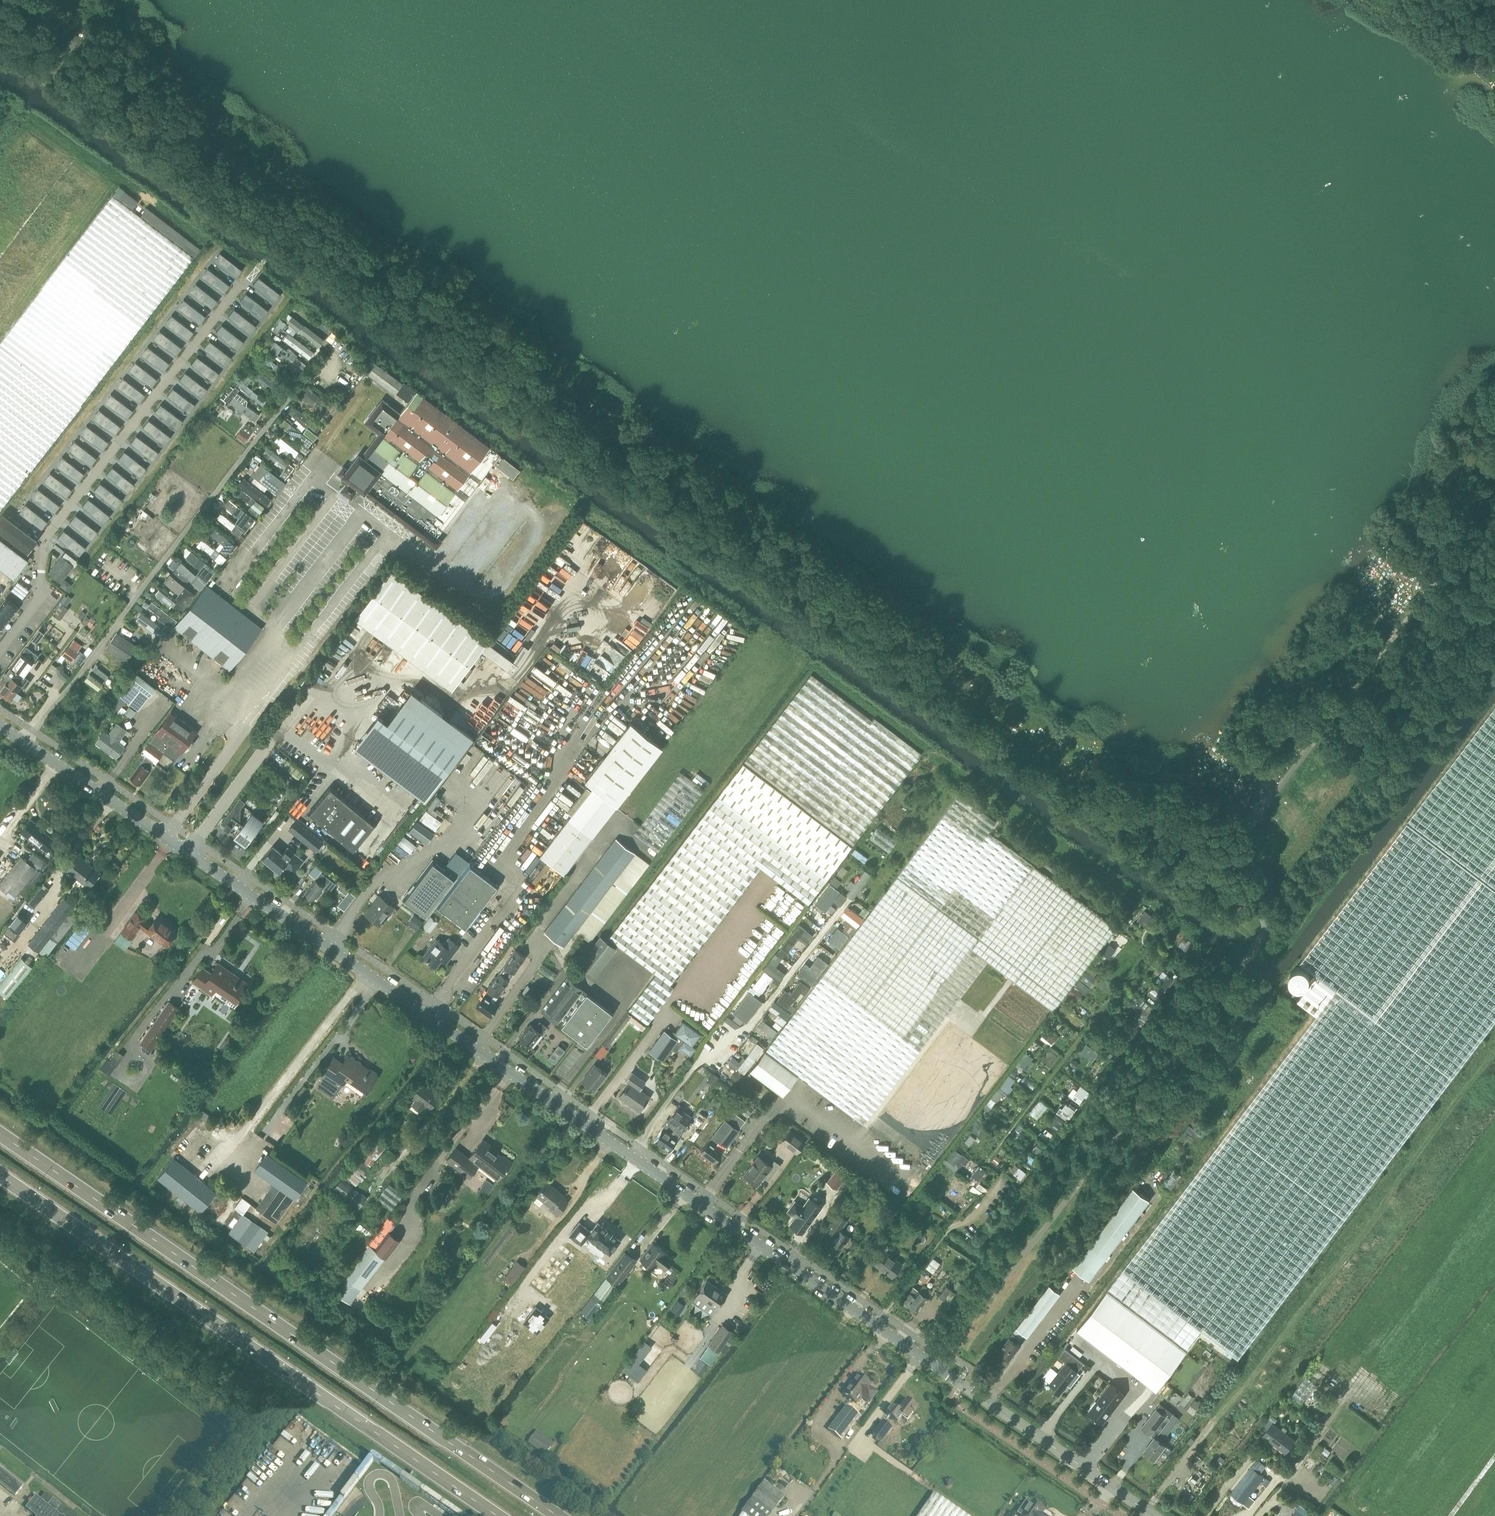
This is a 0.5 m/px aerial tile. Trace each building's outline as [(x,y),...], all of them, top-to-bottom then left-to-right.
[(194,256),(112,194),(87,227),(17,320),(0,342),(0,509),(194,256)] [(228,271),(211,258),(207,264),(224,277),(228,271)] [(200,273),(196,278),(213,291),(217,286),(200,273)] [(189,287),(185,293),(202,306),(206,300),(189,287)] [(273,305),(258,293),(253,299),(268,310),(273,305)] [(178,301),(174,307),(191,320),(195,314),(178,301)] [(261,319),(247,307),(242,313),(257,324),(261,319)] [(285,310),(280,317),(281,318),(287,323),(299,332),(299,331),(319,347),(325,339),(305,324),(304,325),(292,315),(285,310)] [(167,316),(163,322),(180,335),(184,329),(167,316)] [(271,330),(309,358),(314,351),(283,327),(287,323),(281,318),(271,330)] [(250,333),(235,322),(231,327),(246,339),(250,333)] [(157,330),(152,335),(169,348),(173,343),(157,330)] [(239,348),(224,336),(220,342),(235,353),(239,348)] [(275,340),(268,348),(290,365),(296,356),(291,352),(293,350),(288,346),(286,349),(275,340)] [(146,344),(141,350),(158,363),(162,357),(146,344)] [(228,362),(213,351),(208,356),(223,368),(228,362)] [(262,352),(256,359),(287,383),(292,376),(262,352)] [(134,359),(130,365),(147,378),(151,372),(134,359)] [(343,464),(337,472),(436,548),(443,540),(438,536),(494,463),(514,478),(520,469),(419,392),(416,391),(404,381),(403,382),(374,361),(366,372),(395,393),(396,392),(408,402),(400,412),(382,398),(364,422),(382,436),(365,457),(359,452),(347,467),(343,464)] [(217,376),(202,364),(198,370),(213,381),(217,376)] [(280,386),(260,371),(255,377),(274,393),(280,386)] [(124,373),(119,378),(136,391),(141,386),(124,373)] [(238,386),(265,407),(269,402),(247,385),(253,377),(248,373),(242,381),(238,386)] [(205,391),(191,379),(186,385),(201,396),(205,391)] [(240,389),(235,386),(226,398),(254,420),(259,414),(235,395),(240,389)] [(320,395),(308,386),(300,396),(326,417),(330,411),(316,400),(320,395)] [(113,387),(109,392),(125,405),(130,400),(113,387)] [(195,405),(180,393),(175,399),(190,410),(195,405)] [(102,401),(97,407),(114,420),(119,414),(102,401)] [(183,420),(168,408),(164,414),(179,425),(183,420)] [(320,427),(297,408),(292,415),(315,433),(320,427)] [(91,416),(86,421),(103,434),(107,428),(91,416)] [(173,433),(158,422),(153,427),(168,439),(173,433)] [(313,441),(290,423),(285,429),(308,447),(313,441)] [(250,435),(242,428),(237,436),(245,442),(250,435)] [(80,429),(76,435),(92,448),(97,442),(80,429)] [(302,452),(279,434),(275,439),(298,457),(302,452)] [(162,448),(147,436),(142,442),(157,453),(162,448)] [(69,444),(65,449),(81,462),(86,457),(69,444)] [(289,463),(268,446),(264,451),(284,468),(279,475),(285,479),(294,466),(289,462),(289,463)] [(151,462),(136,451),(131,456),(146,468),(151,462)] [(58,458),(54,464),(70,476),(75,471),(58,458)] [(286,482),(261,463),(254,472),(266,481),(264,484),(277,494),(286,482)] [(141,478),(124,465),(120,470),(137,484),(141,478)] [(47,473),(42,478),(59,491),(63,486),(47,473)] [(244,477),(238,484),(265,505),(271,499),(244,477)] [(114,479),(109,484),(126,497),(130,492),(114,479)] [(36,487),(31,492),(48,505),(53,500),(36,487)] [(262,505),(241,488),(237,493),(252,504),(248,509),(256,515),(260,511),(259,510),(262,505)] [(119,506),(102,493),(98,499),(115,512),(119,506)] [(230,499),(226,503),(227,508),(239,518),(236,522),(246,530),(255,519),(230,499)] [(25,501),(20,507),(37,520),(42,514),(25,501)] [(108,520),(91,507),(87,513),(104,526),(108,520)] [(27,554),(39,538),(3,511),(0,516),(0,533),(27,554)] [(243,530),(222,513),(218,518),(232,529),(231,530),(239,536),(243,530)] [(97,534),(80,521),(76,527),(93,540),(97,534)] [(235,544),(211,525),(206,530),(224,545),(219,550),(226,555),(235,544)] [(14,576),(29,558),(0,536),(0,565),(14,576)] [(69,536),(65,541),(82,554),(86,549),(69,536)] [(225,557),(202,538),(198,543),(216,558),(211,564),(216,568),(225,557)] [(216,569),(192,551),(188,556),(201,567),(197,573),(207,581),(216,569)] [(73,566),(62,557),(50,572),(61,581),(73,566)] [(173,558),(168,563),(174,569),(179,563),(173,558)] [(205,583),(181,561),(173,570),(183,579),(188,580),(189,579),(200,589),(205,583)] [(85,566),(79,562),(75,568),(80,572),(85,566)] [(355,615),(452,686),(481,648),(513,671),(529,648),(524,644),(513,659),(486,640),(489,636),(392,565),(355,615)] [(170,574),(164,581),(179,593),(176,597),(186,606),(195,594),(170,574)] [(264,630),(209,586),(177,626),(231,670),(264,630)] [(186,606),(164,589),(162,588),(158,593),(159,594),(159,599),(170,607),(172,604),(182,612),(186,606)] [(67,595),(54,613),(61,618),(68,608),(65,606),(71,598),(67,595)] [(6,598),(0,605),(0,631),(19,608),(6,598)] [(151,601),(147,606),(159,615),(157,617),(166,624),(163,628),(168,632),(177,620),(151,601)] [(82,610),(78,616),(82,619),(86,613),(82,610)] [(142,612),(137,619),(163,638),(168,632),(163,628),(142,612)] [(38,630),(31,640),(36,643),(43,633),(38,630)] [(127,660),(136,645),(116,632),(106,647),(127,660)] [(87,655),(79,649),(82,645),(74,639),(69,645),(69,644),(58,658),(63,662),(67,656),(72,660),(79,666),(80,665),(87,655)] [(6,673),(21,684),(25,687),(30,680),(21,673),(32,657),(23,650),(6,673)] [(84,678),(96,689),(107,676),(97,667),(98,665),(96,664),(84,678)] [(138,672),(120,694),(140,709),(150,695),(156,687),(138,672)] [(6,673),(5,673),(0,680),(0,683),(1,684),(0,685),(0,694),(6,698),(7,696),(11,699),(21,684),(6,673)] [(811,674),(609,937),(656,973),(628,1009),(647,1023),(674,988),(669,984),(759,867),(807,903),(893,792),(922,754),(874,718),(872,720),(811,674)] [(300,692),(303,688),(299,684),(295,689),(300,692)] [(129,706),(124,713),(131,718),(135,711),(129,706)] [(1075,1334),(1099,1353),(1104,1347),(1137,1372),(1139,1370),(1141,1372),(1137,1378),(1155,1391),(1175,1367),(1203,1330),(1239,1356),(1494,1020),(1494,706),(1408,821),(1411,824),(1301,963),(1335,988),(1287,1052),(1100,1302),(1075,1334)] [(197,730),(179,717),(171,711),(142,752),(146,755),(131,777),(141,784),(151,770),(150,770),(170,744),(181,752),(197,730)] [(617,803),(662,744),(630,720),(585,779),(593,785),(541,854),(564,872),(617,803)] [(105,731),(102,734),(96,742),(116,757),(125,745),(119,741),(127,730),(117,722),(109,734),(105,731)] [(300,777),(304,772),(285,757),(281,762),(300,777)] [(658,851),(704,789),(680,771),(634,833),(658,851)] [(354,849),(375,824),(331,787),(310,813),(354,849)] [(797,1076),(845,1113),(863,1127),(987,962),(1052,1011),(1115,929),(989,833),(998,820),(961,792),(750,1072),(782,1096),(797,1076)] [(223,821),(226,824),(225,826),(233,832),(235,829),(238,832),(234,837),(245,845),(263,820),(241,804),(244,801),(240,798),(223,821)] [(410,830),(427,843),(436,832),(435,832),(442,822),(427,810),(419,821),(417,820),(410,830)] [(46,849),(55,839),(40,827),(41,826),(31,819),(21,831),(31,839),(32,838),(46,849)] [(297,819),(289,829),(310,846),(319,837),(297,819)] [(544,932),(563,946),(576,930),(590,941),(648,865),(634,854),(635,854),(615,839),(544,932)] [(263,857),(272,865),(279,871),(284,865),(293,873),(304,860),(287,847),(282,853),(273,845),(263,857)] [(67,869),(89,886),(100,872),(78,855),(67,869)] [(21,856),(0,883),(0,886),(15,897),(37,868),(21,856)] [(455,877),(432,858),(401,897),(424,916),(455,877)] [(499,885),(470,863),(437,906),(466,928),(499,885)] [(316,878),(305,892),(314,899),(323,887),(329,892),(336,883),(321,871),(323,869),(316,864),(309,873),(316,878)] [(855,881),(851,878),(846,884),(850,887),(846,891),(853,897),(871,873),(864,868),(855,881)] [(841,879),(835,874),(830,880),(837,885),(841,879)] [(816,900),(827,908),(841,890),(831,882),(816,900)] [(342,883),(338,888),(347,895),(351,890),(342,883)] [(841,893),(837,897),(843,901),(846,897),(841,893)] [(380,896),(366,913),(380,924),(382,921),(383,922),(384,920),(383,919),(394,906),(380,896)] [(29,943),(46,956),(76,917),(69,912),(74,905),(64,898),(29,943)] [(813,904),(805,914),(815,922),(821,914),(817,911),(819,908),(813,904)] [(850,935),(863,918),(848,906),(842,915),(850,921),(843,930),(850,935)] [(1145,909),(1137,919),(1144,925),(1152,915),(1145,909)] [(122,930),(132,938),(140,925),(167,945),(178,931),(157,916),(151,924),(145,919),(146,918),(136,911),(122,930)] [(10,925),(19,932),(29,920),(19,913),(10,925)] [(430,915),(425,922),(433,928),(438,921),(430,915)] [(418,918),(412,927),(416,930),(422,922),(418,918)] [(813,935),(805,929),(799,925),(783,945),(777,953),(783,957),(799,937),(807,943),(813,935)] [(517,937),(524,941),(529,933),(522,928),(517,937)] [(133,939),(132,938),(122,930),(115,940),(126,949),(133,939)] [(600,935),(580,962),(596,975),(616,948),(600,935)] [(441,942),(436,939),(423,956),(436,966),(449,949),(454,953),(459,945),(449,937),(449,938),(446,936),(441,942)] [(526,956),(516,949),(477,1005),(490,1015),(497,1005),(494,1002),(526,956)] [(780,980),(785,973),(775,965),(781,957),(775,953),(764,968),(780,980)] [(804,963),(796,973),(812,985),(815,981),(812,978),(825,960),(819,956),(810,968),(804,963)] [(34,967),(22,957),(0,984),(0,991),(9,998),(34,967)] [(234,975),(235,974),(219,963),(212,973),(203,967),(193,981),(211,994),(212,993),(211,993),(216,987),(235,1000),(236,1001),(247,984),(234,975)] [(541,963),(535,971),(551,983),(558,974),(541,963)] [(761,992),(773,977),(765,971),(753,986),(761,992)] [(567,977),(542,1009),(587,1045),(612,1012),(567,977)] [(785,989),(777,1000),(793,1012),(796,1007),(792,1004),(801,992),(805,994),(810,987),(800,980),(790,994),(785,989)] [(746,1022),(762,1001),(750,991),(734,1012),(746,1022)] [(179,1008),(179,1007),(170,1001),(141,1042),(151,1049),(179,1008)] [(783,1024),(791,1013),(774,1001),(769,1008),(780,1016),(777,1020),(783,1024)] [(773,1036),(777,1031),(762,1018),(758,1023),(773,1036)] [(531,1024),(520,1037),(532,1046),(542,1032),(541,1031),(545,1025),(540,1021),(535,1027),(531,1024)] [(700,1036),(683,1024),(674,1036),(683,1043),(678,1049),(690,1057),(695,1050),(691,1048),(700,1036)] [(665,1030),(650,1051),(663,1060),(678,1039),(665,1030)] [(736,1067),(735,1068),(744,1075),(764,1048),(754,1040),(743,1055),(741,1053),(736,1059),(733,1057),(729,1061),(736,1067)] [(566,1051),(559,1046),(548,1059),(555,1065),(566,1051)] [(110,1061),(117,1066),(125,1055),(117,1050),(110,1061)] [(362,1066),(363,1064),(349,1054),(343,1063),(334,1057),(324,1071),(326,1072),(317,1085),(334,1097),(343,1083),(347,1077),(366,1090),(366,1091),(378,1074),(369,1068),(368,1070),(362,1066)] [(594,1089),(607,1073),(595,1064),(583,1080),(594,1089)] [(712,1071),(706,1078),(713,1083),(719,1077),(712,1071)] [(734,1071),(729,1077),(736,1082),(741,1076),(734,1071)] [(736,1083),(730,1079),(726,1084),(731,1088),(736,1083)] [(412,1103),(421,1110),(425,1105),(430,1108),(439,1096),(422,1082),(412,1095),(416,1098),(412,1103)] [(620,1096),(630,1103),(631,1102),(633,1103),(632,1104),(640,1110),(649,1096),(630,1082),(620,1096)] [(769,1094),(765,1100),(770,1103),(774,1097),(769,1094)] [(684,1107),(679,1103),(654,1140),(661,1145),(675,1124),(684,1129),(692,1116),(683,1109),(684,1107)] [(713,1135),(701,1150),(715,1161),(722,1151),(715,1146),(720,1140),(727,1145),(745,1120),(732,1111),(726,1119),(714,1135),(713,1135)] [(706,1117),(700,1112),(693,1122),(700,1127),(706,1117)] [(661,1145),(664,1146),(669,1150),(684,1129),(675,1124),(661,1145)] [(781,1141),(795,1152),(803,1141),(789,1131),(781,1141)] [(456,1148),(447,1158),(447,1159),(470,1177),(480,1164),(498,1179),(506,1168),(507,1169),(508,1167),(512,1161),(503,1155),(502,1157),(494,1150),(495,1149),(483,1139),(469,1158),(456,1148)] [(295,1198),(298,1194),(307,1181),(267,1153),(255,1170),(280,1188),(276,1195),(269,1190),(257,1208),(263,1212),(277,1222),(294,1198),(295,1198)] [(771,1174),(779,1164),(774,1160),(770,1165),(758,1156),(744,1174),(757,1183),(766,1171),(771,1174)] [(158,1177),(179,1193),(201,1211),(216,1191),(174,1157),(158,1177)] [(838,1169),(828,1183),(838,1190),(840,1187),(847,1192),(852,1184),(847,1179),(848,1177),(838,1169)] [(1169,1192),(1179,1178),(1182,1175),(1179,1172),(1175,1169),(1162,1186),(1169,1192)] [(368,1197),(343,1177),(335,1188),(353,1202),(350,1205),(357,1211),(360,1207),(368,1197)] [(564,1195),(554,1187),(547,1181),(537,1195),(538,1196),(534,1201),(540,1206),(544,1201),(550,1205),(549,1207),(558,1214),(568,1201),(562,1197),(564,1195)] [(390,1183),(378,1198),(392,1209),(404,1194),(390,1183)] [(1134,1187),(1074,1267),(1090,1279),(1150,1199),(1134,1187)] [(846,1195),(838,1207),(845,1211),(852,1199),(846,1195)] [(786,1211),(795,1217),(790,1223),(804,1233),(822,1206),(809,1197),(803,1205),(795,1199),(786,1211)] [(228,1231),(252,1249),(267,1230),(242,1212),(228,1231)] [(841,1255),(838,1254),(849,1236),(839,1230),(846,1219),(836,1213),(825,1229),(833,1234),(825,1246),(840,1256),(841,1255)] [(373,1227),(378,1230),(385,1221),(381,1217),(373,1227)] [(578,1224),(570,1234),(576,1239),(582,1243),(584,1240),(588,1236),(591,1239),(592,1239),(597,1243),(606,1250),(610,1253),(618,1243),(621,1240),(619,1238),(612,1233),(611,1232),(612,1232),(611,1231),(611,1232),(608,1230),(608,1229),(608,1228),(607,1229),(602,1225),(598,1222),(593,1228),(591,1230),(586,1226),(580,1221),(578,1224)] [(357,1228),(369,1238),(373,1233),(361,1223),(357,1228)] [(377,1248),(389,1232),(381,1226),(368,1243),(370,1244),(346,1276),(362,1288),(387,1255),(377,1248)] [(399,1240),(389,1232),(377,1248),(387,1255),(399,1240)] [(882,1240),(882,1239),(873,1250),(879,1254),(873,1262),(881,1268),(882,1267),(885,1270),(884,1271),(885,1272),(886,1271),(892,1276),(902,1263),(885,1251),(890,1245),(887,1243),(890,1239),(885,1235),(882,1240)] [(653,1242),(640,1258),(647,1264),(647,1265),(647,1266),(647,1267),(648,1268),(649,1268),(650,1268),(651,1268),(652,1267),(653,1268),(658,1262),(661,1264),(661,1266),(665,1269),(673,1259),(665,1253),(665,1252),(653,1242)] [(618,1284),(637,1260),(625,1251),(607,1276),(617,1284),(618,1284)] [(505,1278),(513,1284),(527,1267),(518,1260),(505,1278)] [(283,1272),(294,1280),(298,1275),(293,1271),(296,1266),(290,1262),(283,1272)] [(923,1267),(917,1276),(925,1282),(929,1277),(926,1274),(928,1271),(923,1267)] [(581,1310),(592,1319),(618,1284),(617,1284),(607,1276),(597,1289),(594,1292),(591,1295),(592,1296),(586,1303),(587,1303),(581,1310)] [(346,1277),(338,1287),(351,1297),(359,1287),(346,1277)] [(1060,1278),(1055,1285),(1059,1287),(1063,1280),(1060,1278)] [(697,1294),(698,1295),(699,1293),(707,1298),(706,1300),(717,1308),(727,1294),(707,1280),(697,1294)] [(909,1291),(908,1292),(902,1300),(908,1304),(916,1311),(927,1296),(932,1289),(924,1283),(919,1290),(913,1286),(909,1291)] [(1050,1284),(1013,1332),(1020,1337),(1024,1332),(1028,1336),(1061,1293),(1050,1284)] [(946,1285),(939,1295),(948,1302),(955,1292),(946,1285)] [(550,1317),(536,1306),(523,1322),(538,1333),(550,1317)] [(348,1322),(356,1328),(363,1319),(355,1313),(348,1322)] [(572,1321),(579,1326),(584,1320),(577,1315),(572,1321)] [(723,1324),(709,1344),(719,1351),(733,1331),(723,1324)] [(1010,1359),(1020,1345),(1017,1342),(1020,1338),(1013,1333),(1010,1337),(1000,1351),(1010,1359)] [(710,1364),(719,1351),(709,1344),(700,1357),(710,1364)] [(1051,1367),(1043,1377),(1062,1392),(1085,1362),(1066,1348),(1060,1357),(1067,1362),(1058,1372),(1051,1367)] [(858,1375),(843,1395),(856,1404),(861,1397),(869,1403),(876,1393),(869,1387),(870,1385),(858,1375)] [(1307,1377),(1292,1396),(1302,1404),(1316,1385),(1307,1377)] [(1111,1383),(1089,1412),(1103,1423),(1125,1394),(1111,1383)] [(1202,1404),(1195,1399),(1191,1405),(1198,1410),(1202,1404)] [(885,1414),(897,1423),(902,1417),(907,1421),(913,1414),(914,1413),(913,1412),(917,1408),(907,1400),(899,1411),(892,1405),(885,1414)] [(1154,1412),(1143,1426),(1156,1436),(1145,1450),(1155,1458),(1166,1444),(1162,1441),(1167,1435),(1164,1432),(1178,1413),(1164,1403),(1156,1414),(1154,1412)] [(859,1416),(846,1407),(828,1431),(841,1440),(859,1416)] [(872,1435),(882,1443),(892,1429),(882,1422),(872,1435)] [(1263,1436),(1278,1447),(1286,1453),(1295,1440),(1287,1434),(1285,1433),(1287,1430),(1283,1427),(1281,1430),(1273,1423),(1263,1436)] [(554,1444),(537,1431),(528,1443),(545,1456),(554,1444)] [(1252,1467),(1232,1493),(1244,1502),(1264,1477),(1252,1467)] [(15,1497),(23,1486),(0,1468),(0,1485),(15,1497)] [(1266,1478),(1262,1483),(1267,1487),(1271,1482),(1266,1478)] [(784,1497),(764,1482),(741,1513),(742,1514),(740,1515),(769,1515),(784,1497)] [(934,1494),(918,1515),(966,1515),(934,1494)] [(32,1500),(25,1509),(34,1515),(61,1515),(35,1496),(32,1500)] [(1041,1514),(1044,1509),(1032,1502),(1022,1515),(1044,1515),(1041,1514)] [(1299,1503),(1290,1515),(1312,1515),(1314,1513),(1299,1503)]
